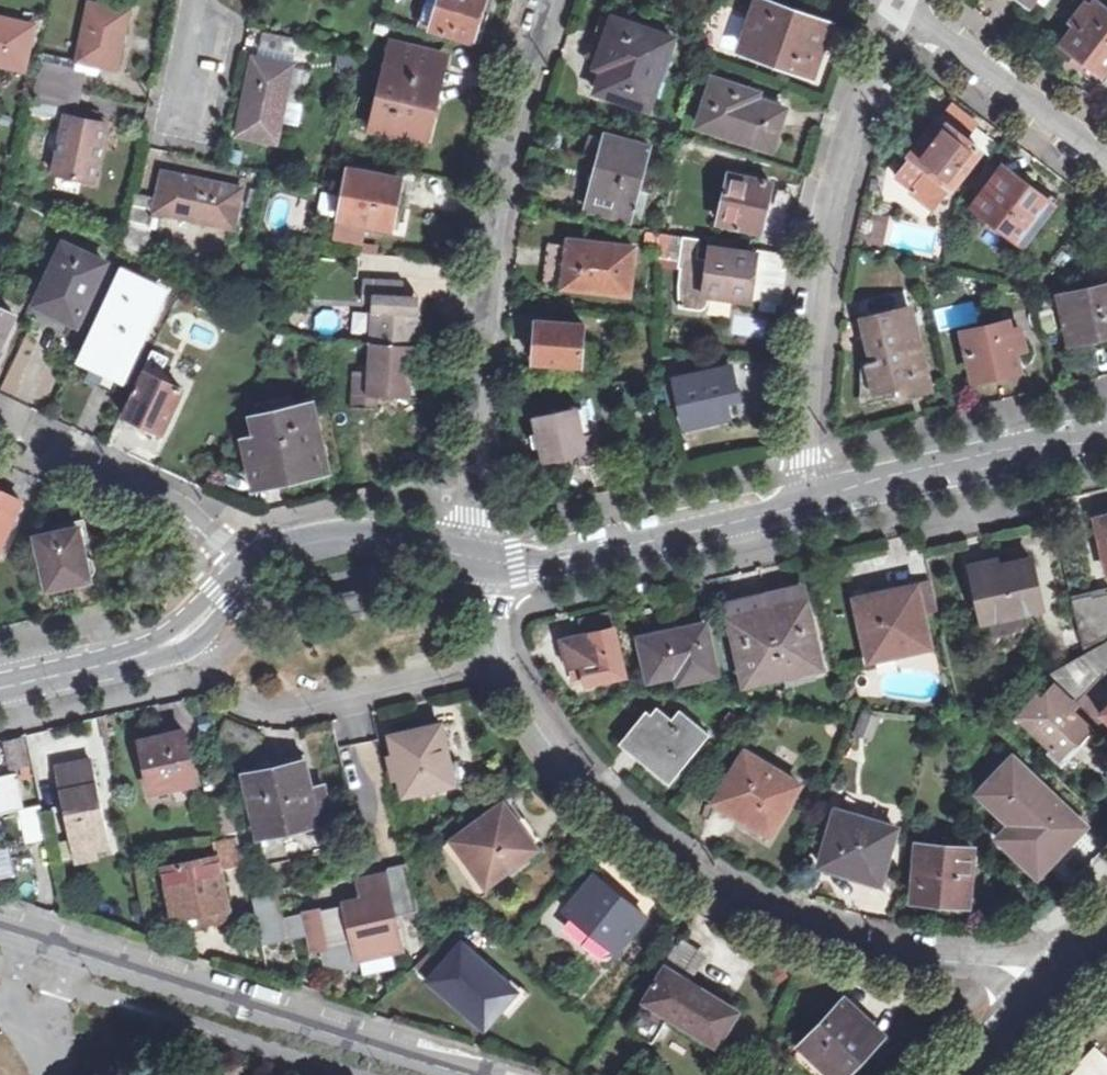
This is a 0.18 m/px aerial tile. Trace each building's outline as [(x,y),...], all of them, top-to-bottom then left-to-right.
[(473,41),(486,0),(443,0),(434,30),(473,41)] [(1028,0),(1009,0),(1036,20),(1051,0),(1028,0)] [(827,26),(760,2),(746,42),(813,66),(827,26)] [(129,11),(90,3),(78,61),(117,69),(129,11)] [(1106,64),(1106,9),(1099,3),(1095,9),(1090,5),(1077,22),(1081,26),(1067,44),(1102,71),(1106,64)] [(0,18),(0,65),(24,71),(34,26),(0,18)] [(676,40),(615,19),(598,67),(606,70),(599,92),(651,111),(676,40)] [(253,57),(238,135),(282,144),(301,40),(264,31),(260,48),(273,51),(271,61),(253,57)] [(376,129),(429,142),(448,60),(394,48),(376,129)] [(90,71),(42,61),(38,81),(85,91),(90,71)] [(760,94),(717,80),(702,124),(774,148),(787,109),(759,99),(760,94)] [(81,110),(85,91),(38,81),(31,115),(66,122),(67,115),(68,108),(81,110)] [(956,103),(929,137),(935,141),(948,125),(970,142),(984,124),(956,103)] [(106,123),(67,115),(66,122),(56,174),(93,182),(106,123)] [(989,159),(1003,141),(983,126),(970,142),(948,125),(935,141),(929,137),(928,136),(913,154),(917,156),(901,177),(920,192),(918,195),(937,209),(981,152),(989,159)] [(589,211),(632,222),(651,148),(608,137),(589,211)] [(1007,170),(1003,167),(974,204),(1024,243),(1053,206),(1018,179),(1018,180),(1006,171),(1007,170)] [(342,219),(394,229),(403,180),(351,171),(342,219)] [(135,195),(124,247),(148,252),(156,214),(234,229),(242,189),(196,179),(195,184),(190,183),(191,178),(164,172),(158,200),(135,195)] [(726,173),(715,221),(760,231),(771,183),(726,173)] [(657,232),(654,262),(676,264),(678,234),(657,232)] [(568,290),(633,296),(638,246),(572,241),(568,290)] [(107,262),(65,243),(37,304),(78,323),(107,262)] [(713,248),(708,298),(751,302),(756,253),(713,248)] [(165,293),(126,275),(88,355),(127,373),(165,293)] [(373,373),(358,372),(355,407),(381,409),(382,395),(414,397),(422,296),(404,294),(405,281),(365,278),(364,290),(380,292),(373,373)] [(1061,297),(1072,343),(1106,335),(1106,287),(1061,297)] [(0,308),(0,348),(16,316),(0,308)] [(930,388),(911,309),(865,320),(874,359),(862,362),(862,365),(870,363),(877,391),(900,385),(902,394),(930,388)] [(728,334),(758,339),(761,318),(731,313),(728,334)] [(535,361),(583,365),(586,325),(538,321),(535,361)] [(1013,331),(1012,323),(964,333),(974,378),(1019,368),(1015,350),(1024,348),(1020,330),(1013,331)] [(170,359),(154,351),(124,414),(162,433),(184,388),(161,377),(170,359)] [(676,378),(687,426),(729,417),(725,399),(737,396),(730,366),(676,378)] [(581,403),(536,414),(540,432),(535,433),(539,450),(545,448),(548,460),(561,457),(583,451),(586,465),(612,459),(605,431),(589,435),(581,403)] [(309,409),(260,421),(264,439),(248,443),(258,485),(323,469),(309,409)] [(583,451),(561,457),(563,470),(586,465),(583,451)] [(0,491),(0,547),(22,501),(0,491)] [(1098,518),(1106,559),(1106,516),(1098,518)] [(78,518),(22,529),(36,589),(91,579),(96,570),(94,558),(85,553),(78,518)] [(998,557),(971,563),(984,622),(1043,609),(1033,557),(1000,563),(998,557)] [(914,580),(845,596),(859,661),(869,658),(929,647),(922,613),(934,611),(929,585),(916,587),(914,580)] [(787,590),(745,599),(746,607),(730,611),(747,682),(821,666),(803,590),(788,594),(787,590)] [(1072,598),(1083,650),(1106,637),(1106,591),(1072,598)] [(364,592),(336,597),(339,616),(368,611),(364,592)] [(582,620),(585,635),(612,630),(609,614),(582,620)] [(585,635),(563,640),(569,667),(573,666),(584,664),(587,679),(588,686),(625,677),(615,629),(612,630),(585,635)] [(672,633),(642,640),(651,680),(678,675),(680,683),(717,675),(707,631),(673,639),(672,633)] [(1106,670),(1106,639),(1045,676),(1075,704),(1106,670)] [(576,681),(587,679),(584,664),(573,666),(576,681)] [(1092,726),(1051,686),(1041,697),(1036,693),(1015,716),(1060,760),(1092,726)] [(673,777),(708,736),(681,714),(674,723),(659,710),(652,718),(650,716),(633,738),(659,759),(655,764),(673,777)] [(860,712),(855,736),(872,740),(877,716),(860,712)] [(261,735),(228,721),(220,739),(254,753),(261,735)] [(442,724),(389,736),(403,797),(456,785),(442,724)] [(183,725),(128,736),(140,794),(196,782),(183,725)] [(6,775),(29,773),(26,736),(3,738),(6,775)] [(802,782),(745,750),(718,797),(757,820),(754,826),(772,836),(802,782)] [(304,755),(233,769),(251,838),(318,823),(304,755)] [(1084,825),(1014,757),(975,797),(1001,821),(989,834),(1030,873),(1063,838),(1067,842),(1084,825)] [(93,764),(73,767),(78,789),(61,793),(73,846),(89,843),(96,849),(111,846),(102,803),(97,804),(95,796),(100,795),(93,764)] [(78,789),(73,767),(56,771),(61,793),(78,789)] [(25,812),(17,777),(0,780),(0,818),(25,812)] [(541,848),(504,801),(443,848),(479,895),(541,848)] [(881,876),(896,826),(838,809),(822,864),(842,870),(843,865),(881,876)] [(89,843),(73,846),(76,860),(98,856),(96,849),(89,843)] [(971,848),(918,844),(915,897),(968,901),(971,848)] [(220,856),(163,868),(174,920),(192,917),(200,915),(202,925),(233,919),(220,856)] [(418,912),(407,864),(390,868),(387,874),(378,898),(363,901),(307,914),(310,928),(314,949),(328,946),(331,959),(357,964),(359,958),(402,948),(395,917),(418,912)] [(358,880),(363,901),(378,898),(387,874),(358,880)] [(604,881),(596,875),(567,911),(618,951),(646,916),(612,889),(611,890),(602,884),(604,881)] [(276,891),(252,896),(262,939),(286,933),(283,919),(276,891)] [(283,919),(286,933),(310,928),(307,914),(283,919)] [(200,915),(192,917),(193,927),(202,925),(200,915)] [(489,967),(451,932),(432,951),(415,968),(487,1028),(519,993),(498,973),(505,972),(505,967),(489,967)] [(714,1050),(739,1012),(690,982),(706,956),(684,942),(678,952),(672,949),(641,999),(646,1003),(630,1028),(652,1041),(665,1020),(714,1050)] [(846,1003),(805,1045),(836,1074),(846,1074),(882,1038),(846,1003)] [(1098,1048),(1082,1065),(1092,1074),(1106,1074),(1106,1056),(1098,1048)] [(1073,1074),(1092,1074),(1082,1065),(1073,1074)]
